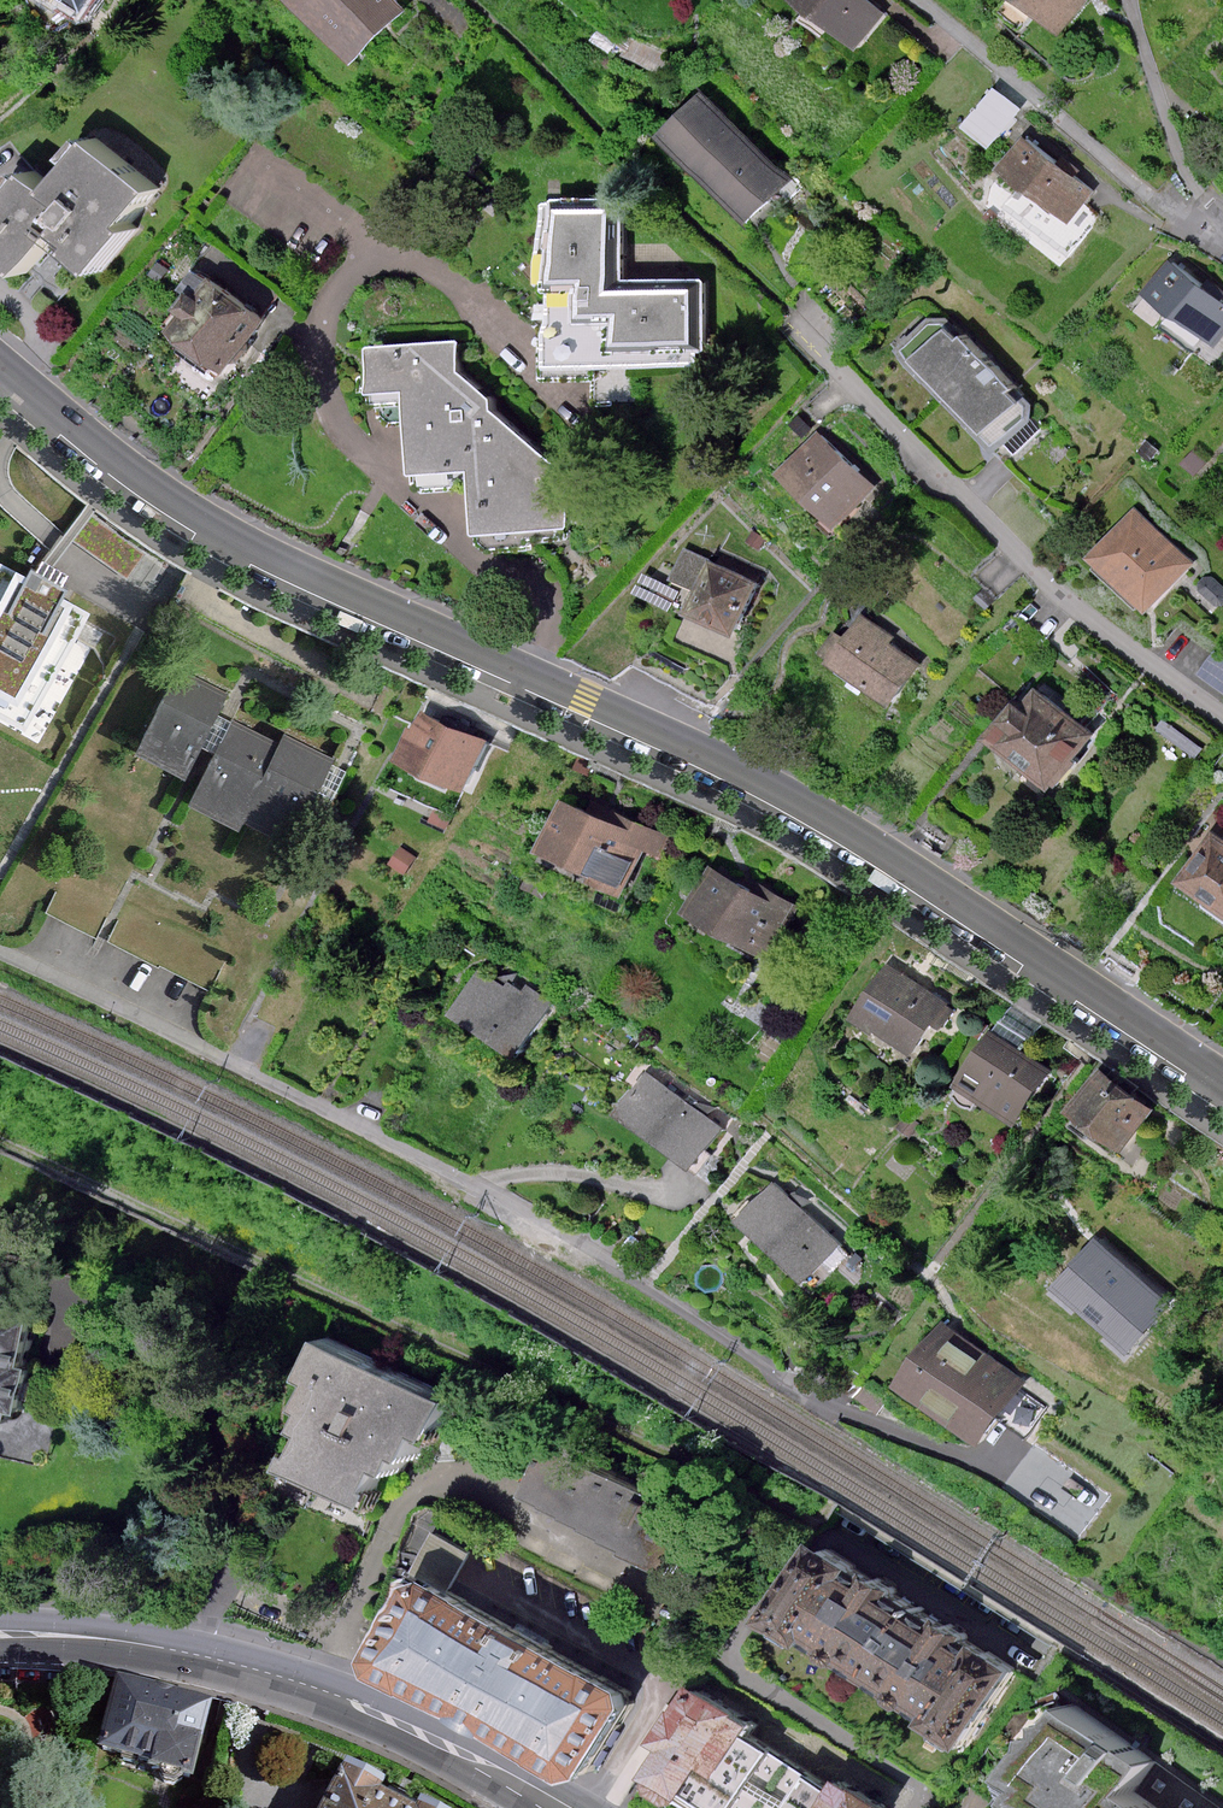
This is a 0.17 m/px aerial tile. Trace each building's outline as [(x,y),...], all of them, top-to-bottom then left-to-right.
[(97,10),(103,0),(81,0),(97,10)] [(361,68),(416,10),(405,0),(288,0),(361,68)] [(877,0),(802,0),(862,49),(892,12),(877,0)] [(1066,33),(1094,0),(1026,0),(1066,33)] [(966,122),(995,145),(1027,106),(998,82),(966,122)] [(712,88),(666,135),(755,221),(799,175),(712,88)] [(0,225),(0,245),(35,273),(69,232),(83,243),(77,250),(106,274),(143,229),(137,224),(167,188),(100,133),(59,183),(42,170),(37,176),(29,170),(8,196),(17,204),(0,225)] [(1036,134),(1009,167),(1073,225),(1098,197),(1099,189),(1036,134)] [(627,208),(573,208),(574,278),(598,278),(598,312),(635,311),(636,344),(706,343),(705,286),(629,287),(627,208)] [(1149,293),(1218,350),(1222,344),(1222,292),(1180,256),(1149,293)] [(267,315),(200,269),(164,320),(231,366),(267,315)] [(967,336),(958,328),(926,360),(999,431),(1027,403),(1016,393),(1023,387),(970,331),(967,336)] [(471,341),(380,346),(383,390),(423,388),(427,472),(486,468),(490,535),(584,528),(580,471),(507,411),(505,396),(474,370),(471,341)] [(888,497),(821,432),(780,474),(847,539),(888,497)] [(1143,508),(1095,559),(1156,614),(1203,563),(1143,508)] [(770,583),(690,549),(677,584),(703,595),(697,614),(745,641),(770,583)] [(0,566),(0,720),(73,617),(0,566)] [(926,666),(862,622),(829,669),(893,714),(926,666)] [(235,691),(180,665),(137,757),(198,785),(188,805),(246,832),(252,820),(307,845),(346,762),(289,736),(286,742),(224,714),(235,691)] [(1044,683),(1000,741),(1061,790),(1108,734),(1044,683)] [(496,744),(427,712),(405,759),(473,791),(496,744)] [(657,831),(567,792),(546,841),(603,866),(596,882),(629,896),(657,831)] [(1186,886),(1222,910),(1222,829),(1186,886)] [(720,867),(695,914),(773,956),(798,909),(720,867)] [(963,1007),(897,962),(857,1020),(924,1065),(963,1007)] [(559,1006),(487,968),(458,1021),(531,1060),(559,1006)] [(1001,1030),(964,1086),(1027,1126),(1063,1070),(1001,1030)] [(732,1135),(651,1071),(615,1116),(697,1179),(732,1135)] [(1108,1073),(1081,1114),(1138,1151),(1165,1110),(1108,1073)] [(848,1251),(777,1189),(740,1230),(811,1292),(848,1251)] [(1171,1311),(1114,1257),(1078,1295),(1136,1349),(1171,1311)] [(33,1411),(46,1361),(33,1359),(43,1320),(0,1309),(0,1403),(33,1411)] [(1030,1383),(952,1324),(903,1388),(981,1447),(1030,1383)] [(470,1402),(333,1342),(313,1388),(322,1393),(308,1425),(318,1430),(302,1466),(383,1502),(397,1470),(411,1476),(417,1461),(427,1465),(438,1439),(451,1445),(470,1402)] [(414,1569),(453,1590),(476,1547),(437,1527),(414,1569)] [(838,1545),(785,1617),(792,1631),(978,1753),(986,1748),(1029,1671),(838,1545)] [(645,1691),(438,1584),(393,1660),(401,1674),(589,1781),(605,1776),(649,1708),(645,1691)] [(844,1761),(836,1773),(756,1724),(765,1709),(750,1700),(752,1696),(699,1664),(660,1727),(671,1733),(653,1761),(658,1764),(653,1771),(655,1782),(673,1794),(683,1793),(706,1807),(894,1807),(902,1796),(844,1761)] [(217,1704),(120,1683),(102,1756),(164,1770),(163,1775),(197,1786),(217,1704)] [(992,1786),(1014,1807),(1188,1807),(1046,1711),(992,1786)] [(330,1807),(437,1807),(351,1765),(330,1807)] [(980,1807),(1014,1807),(992,1786),(980,1807)]
